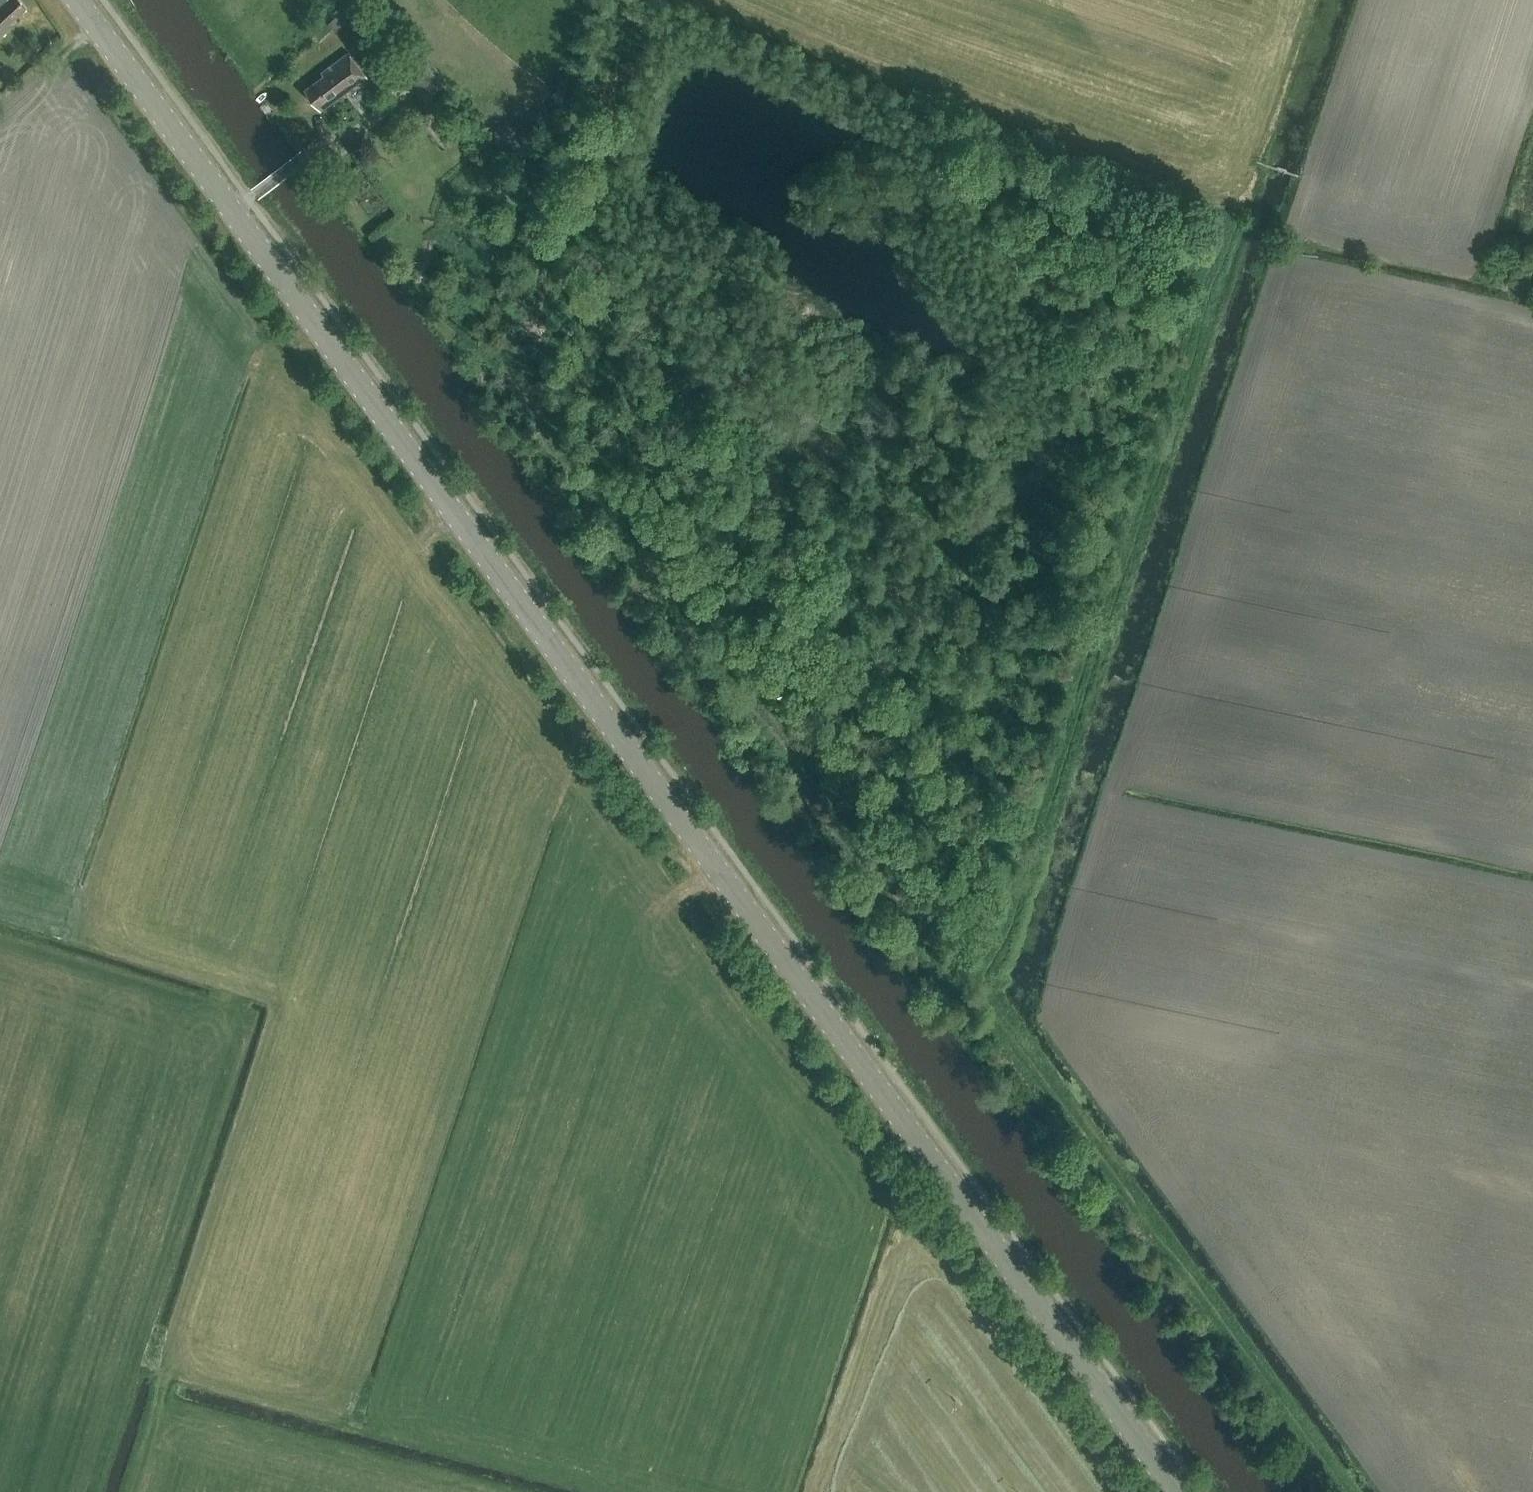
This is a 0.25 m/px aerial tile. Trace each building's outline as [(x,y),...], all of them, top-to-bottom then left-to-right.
[(12,25),(8,21),(25,6),(20,0),(0,0),(0,36),(12,25)] [(369,27),(378,19),(366,7),(358,15),(369,27)] [(323,108),(367,75),(350,51),(323,71),(326,74),(308,87),(323,108)]
